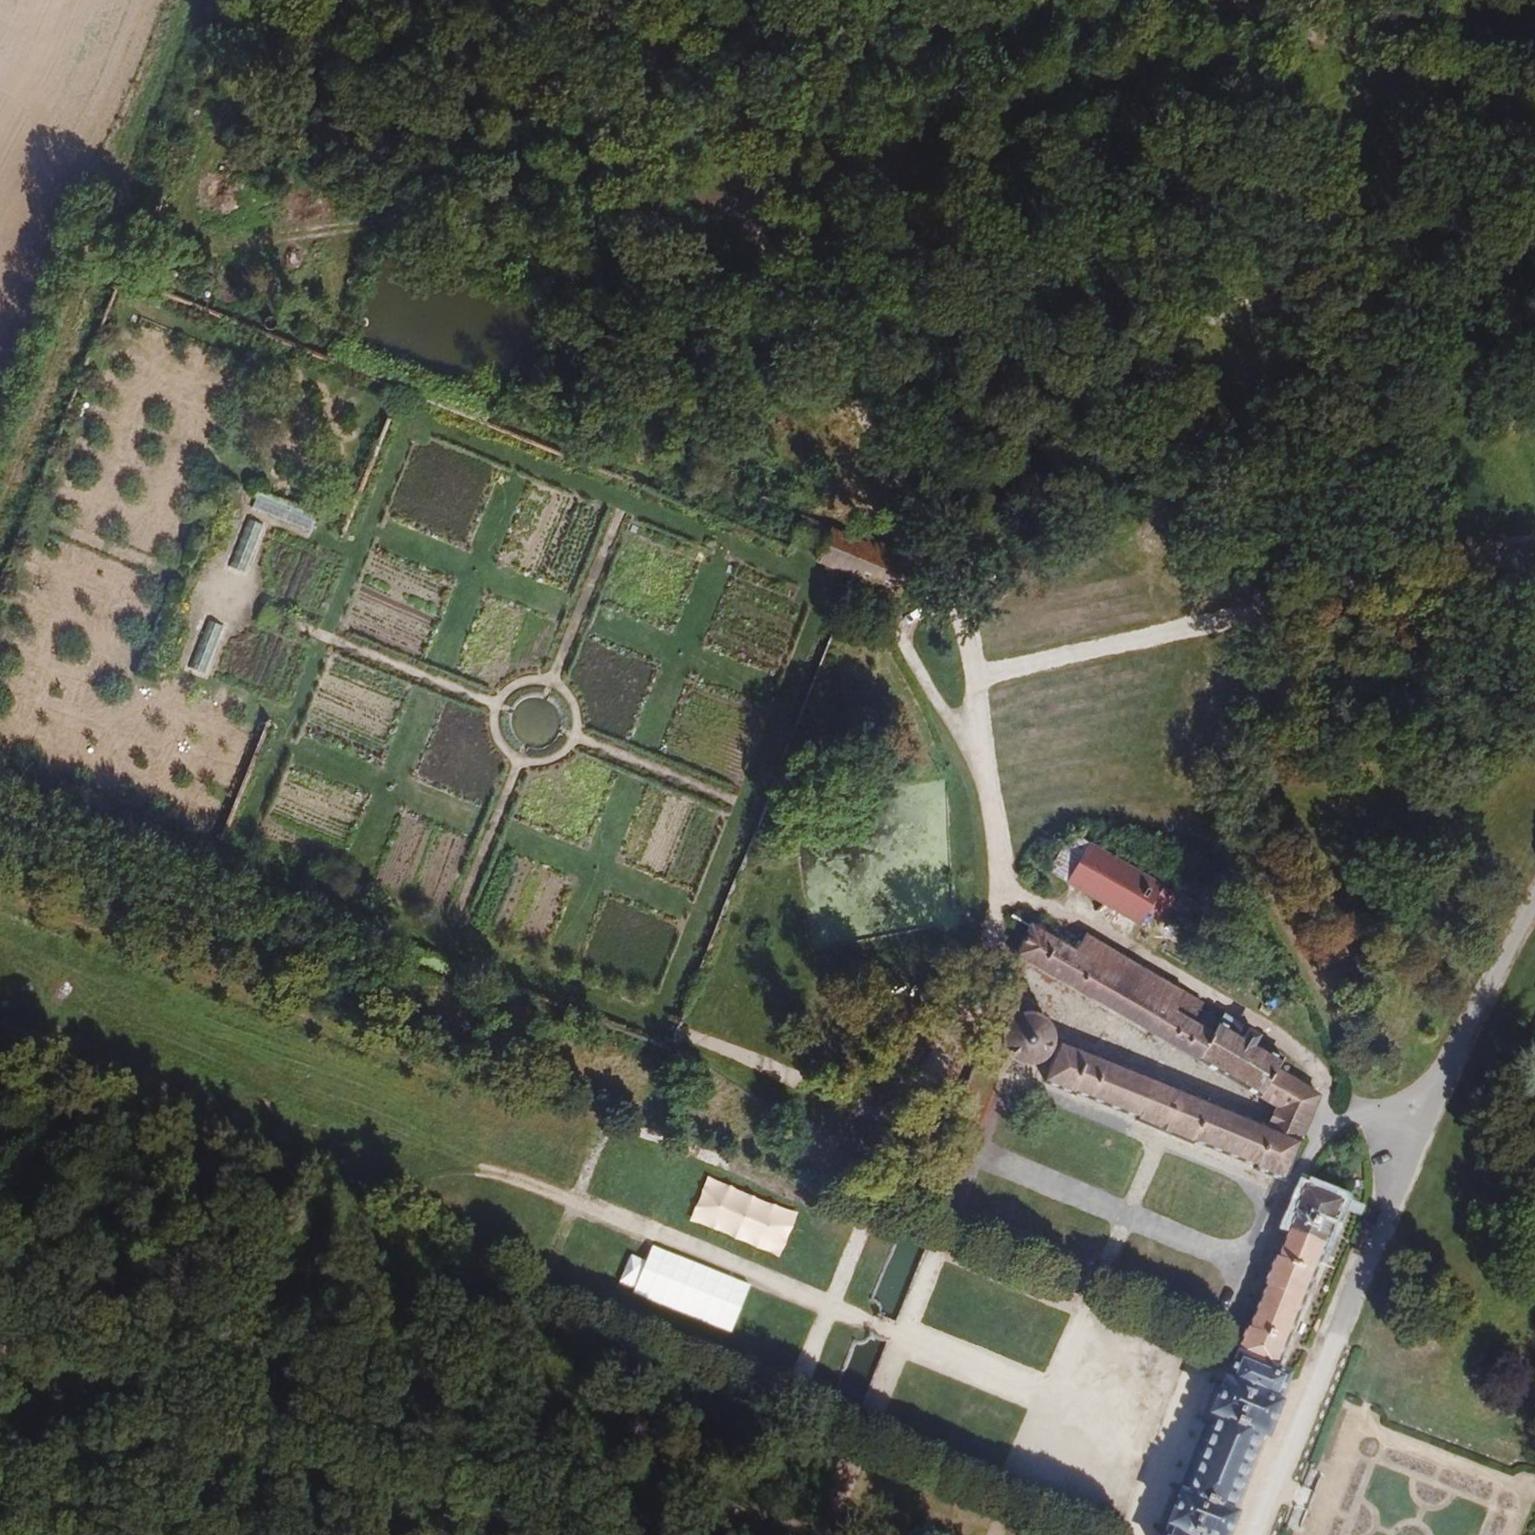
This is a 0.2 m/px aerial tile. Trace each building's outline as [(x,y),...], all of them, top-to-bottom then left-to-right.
[(837,535),(890,557),(905,517),(814,481),(799,520),(837,535)] [(311,527),(316,514),(255,489),(249,503),(311,527)] [(227,562),(249,571),(267,522),(245,514),(227,562)] [(187,669),(204,675),(223,621),(208,615),(187,669)] [(1146,914),(1165,925),(1174,910),(1183,894),(1065,827),(1041,869),(1140,925),(1146,914)] [(1227,941),(1236,924),(1183,894),(1174,910),(1227,941)] [(1196,1010),(1190,999),(1095,949),(1091,957),(1019,921),(1005,955),(1282,1106),(1307,1119),(1320,1083),(1196,1010)] [(1048,1055),(1050,1052),(1051,1049),(1052,1046),(1053,1042),(1053,1039),(1053,1035),(1052,1032),(1051,1029),(1050,1026),(1048,1023),(1046,1020),(1043,1017),(1040,1015),(1037,1014),(1034,1012),(1031,1012),(1027,1011),(1024,1011),(1020,1012),(1017,1012),(1014,1014),(1011,1015),(1008,1017),(1005,1020),(1003,1023),(1001,1025),(1000,1029),(999,1032),(998,1035),(998,1039),(998,1042),(999,1046),(1000,1049),(1001,1052),(1003,1055),(1005,1058),(1008,1060),(1011,1062),(1014,1064),(1017,1065),(1020,1066),(1024,1067),(1027,1067),(1031,1066),(1034,1065),(1037,1064),(1041,1062),(1043,1060),(1046,1058),(1048,1055)] [(1300,1138),(1274,1128),(1066,1048),(1049,1089),(1083,1103),(1086,1097),(1154,1123),(1154,1131),(1188,1146),(1191,1137),(1255,1163),(1252,1169),(1284,1183),(1300,1138)] [(1307,1119),(1282,1106),(1274,1128),(1300,1138),(1307,1119)] [(1279,1410),(1292,1377),(1280,1370),(1345,1203),(1309,1187),(1298,1213),(1304,1217),(1286,1256),(1280,1254),(1265,1291),(1270,1293),(1257,1327),(1250,1325),(1239,1352),(1244,1354),(1233,1382),(1224,1381),(1207,1420),(1213,1427),(1189,1486),(1178,1487),(1160,1526),(1168,1530),(1166,1534),(1234,1534),(1244,1510),(1237,1505),(1267,1436),(1274,1439),(1285,1412),(1279,1410)] [(626,1309),(646,1240),(596,1225),(576,1294),(626,1309)]
